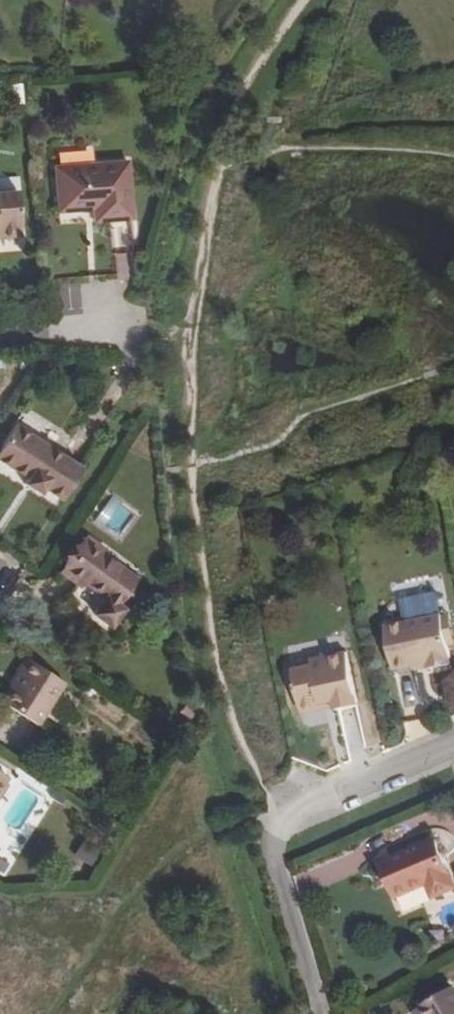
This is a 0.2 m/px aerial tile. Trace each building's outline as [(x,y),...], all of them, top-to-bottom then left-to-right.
[(130,166),(58,173),(63,218),(98,215),(99,226),(136,223),(130,166)] [(4,228),(9,232),(20,230),(24,225),(19,185),(0,187),(0,229),(4,228)] [(0,446),(0,461),(26,478),(23,483),(38,493),(42,487),(61,500),(82,468),(14,424),(0,446)] [(135,578),(103,554),(106,551),(87,537),(61,571),(80,586),(83,581),(104,597),(92,613),(110,626),(123,609),(116,603),(135,578)] [(441,614),(385,625),(394,668),(415,663),(428,661),(429,668),(451,664),(450,659),(441,614)] [(307,666),(292,669),(300,707),(305,711),(317,708),(322,703),(336,700),(336,704),(337,709),(358,705),(347,651),(306,659),(307,666)] [(25,657),(17,670),(19,671),(11,685),(0,701),(37,725),(65,683),(25,657)] [(428,661),(415,663),(417,670),(429,668),(428,661)] [(19,671),(17,670),(8,683),(11,685),(19,671)] [(322,703),(317,708),(336,704),(336,700),(322,703)] [(196,714),(187,705),(180,712),(189,722),(196,714)] [(435,840),(393,858),(396,866),(385,871),(386,874),(397,898),(429,884),(435,898),(453,889),(453,882),(435,840)] [(385,871),(396,866),(393,858),(390,852),(375,859),(381,873),(385,871)] [(422,1005),(427,1013),(453,1013),(453,988),(453,987),(422,1005)]
